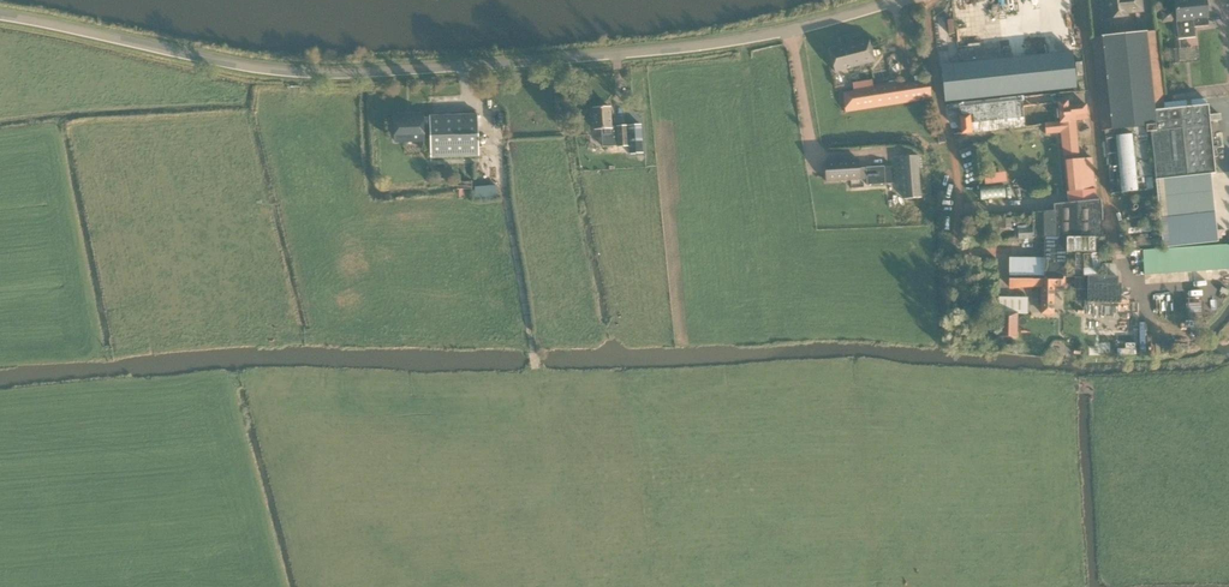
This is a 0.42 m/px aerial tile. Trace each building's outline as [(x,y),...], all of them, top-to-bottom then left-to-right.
[(1108,19),(1127,16),(1127,13),(1142,11),(1140,0),(1106,0),(1108,19)] [(1194,36),(1193,27),(1209,25),(1206,0),(1173,0),(1177,38),(1194,36)] [(1161,23),(1174,22),(1173,11),(1161,12),(1161,23)] [(1099,22),(1100,37),(1111,36),(1110,21),(1099,22)] [(1146,131),(1146,132),(1150,132),(1150,131),(1155,131),(1153,110),(1163,109),(1155,31),(1111,36),(1100,37),(1091,38),(1101,130),(1103,130),(1104,135),(1146,131)] [(874,61),(869,40),(829,50),(834,71),(874,61)] [(1171,64),(1179,63),(1178,49),(1169,50),(1171,64)] [(1076,88),(1072,52),(941,66),(944,102),(1021,94),(1076,88)] [(854,91),(846,92),(842,92),(845,112),(931,99),(929,80),(898,85),(897,80),(873,84),(872,80),(853,83),(853,87),(854,91)] [(1025,127),(1021,94),(944,102),(945,111),(958,110),(959,117),(958,117),(958,118),(957,118),(957,119),(956,119),(956,120),(957,127),(957,128),(958,129),(959,130),(960,130),(961,133),(961,134),(1025,127)] [(1060,133),(1063,161),(1079,159),(1075,120),(1087,119),(1086,113),(1085,113),(1084,105),(1068,107),(1067,101),(1057,102),(1059,122),(1045,123),(1045,134),(1060,133)] [(1150,131),(1150,132),(1155,180),(1210,174),(1214,173),(1209,122),(1208,116),(1207,105),(1205,105),(1192,106),(1163,109),(1153,110),(1155,131),(1150,131)] [(611,127),(610,107),(592,108),(594,130),(603,129),(604,146),(617,146),(617,147),(628,146),(627,126),(611,127)] [(430,157),(479,155),(477,114),(429,116),(429,124),(423,125),(423,116),(394,117),(395,141),(430,140),(430,157)] [(1146,131),(1104,135),(1110,193),(1152,188),(1146,132),(1146,131)] [(921,158),(916,156),(900,158),(903,199),(921,198),(919,168),(922,168),(921,158)] [(1063,161),(1067,203),(1095,200),(1091,159),(1079,160),(1079,159),(1063,161)] [(858,160),(825,163),(825,175),(826,183),(859,180),(867,180),(867,185),(884,184),(894,183),(893,166),(883,167),(858,169),(858,160)] [(985,184),(1007,182),(1006,172),(984,174),(985,184)] [(1210,174),(1155,180),(1159,218),(1162,248),(1217,242),(1214,212),(1210,174)] [(1005,197),(1004,185),(980,187),(980,199),(1005,197)] [(1044,243),(1044,252),(1065,252),(1094,252),(1094,237),(1101,237),(1101,213),(1100,199),(1095,200),(1067,203),(1053,204),(1053,211),(1043,212),(1044,236),(1044,237),(1044,243)] [(1044,236),(1043,212),(1031,214),(1032,225),(1017,226),(1017,229),(1014,229),(1014,238),(1008,238),(1008,243),(1044,243),(1044,237),(1044,236)] [(1011,229),(1011,219),(998,219),(998,229),(1011,229)] [(1143,250),(1143,257),(1144,275),(1228,269),(1228,245),(1163,249),(1143,250)] [(1065,277),(1065,252),(1044,252),(1044,258),(1009,257),(1009,275),(1044,276),(1064,277),(1065,277)] [(1009,275),(1009,276),(1009,287),(1012,287),(1018,286),(1018,287),(1039,285),(1040,285),(1041,285),(1041,286),(1042,286),(1042,287),(1042,288),(1042,290),(1041,314),(1053,314),(1053,286),(1064,286),(1064,277),(1044,276),(1009,275)] [(1074,289),(1084,289),(1084,277),(1074,277),(1074,289)] [(1119,284),(1088,284),(1087,302),(1118,303),(1119,284)] [(1000,313),(999,337),(1016,337),(1016,313),(1000,313)] [(1156,320),(1150,321),(1153,334),(1159,333),(1156,320)] [(1126,325),(1127,343),(1140,342),(1139,324),(1126,325)]
